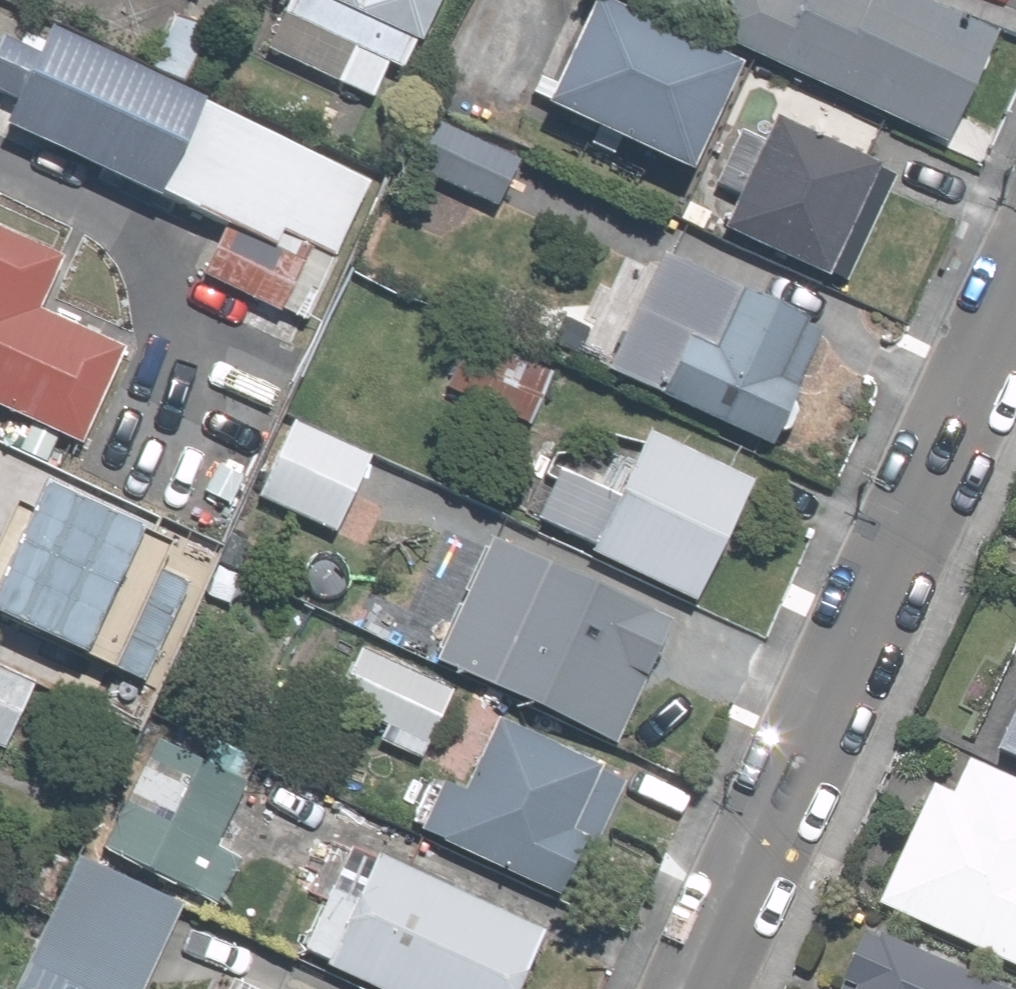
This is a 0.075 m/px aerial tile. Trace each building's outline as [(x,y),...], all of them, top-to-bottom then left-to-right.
[(362,105),(380,66),(396,73),(430,0),(271,0),(247,53),(362,105)] [(521,110),(681,169),(723,57),(700,49),(569,0),(561,0),(521,110)] [(699,45),(928,136),(973,23),(915,0),(717,0),(699,45)] [(197,228),(178,272),(287,319),(306,275),(352,169),(12,22),(0,49),(0,142),(197,228)] [(503,154),(418,118),(396,169),(481,205),(503,154)] [(689,195),(714,205),(704,232),(839,283),(882,166),(764,121),(757,140),(715,125),(689,195)] [(0,212),(0,422),(68,450),(111,346),(28,311),(59,236),(0,212)] [(814,333),(654,255),(599,370),(759,447),(814,333)] [(544,360),(449,333),(429,403),(524,430),(544,360)] [(364,451),(278,417),(247,497),(333,530),(364,451)] [(602,495),(549,473),(526,529),(688,597),(740,474),(630,428),(602,495)] [(20,505),(0,498),(12,467),(0,462),(0,556),(20,505)] [(664,616),(494,531),(427,665),(597,750),(664,616)] [(345,640),(315,696),(409,745),(438,688),(345,640)] [(1003,674),(1015,679),(981,756),(1015,772),(1015,644),(1003,674)] [(0,667),(0,734),(20,673),(0,667)] [(450,790),(425,779),(401,835),(559,904),(616,774),(482,715),(450,790)] [(134,745),(86,861),(200,908),(207,911),(237,838),(213,828),(231,784),(134,745)] [(981,756),(960,747),(942,787),(922,778),(865,907),(1015,975),(1015,772),(981,756)] [(280,949),(368,988),(504,988),(530,933),(330,841),(280,949)] [(0,979),(0,988),(166,988),(200,908),(86,861),(54,848),(0,979)] [(857,924),(828,988),(1008,988),(857,924)] [(228,988),(284,988),(239,967),(228,988)]
